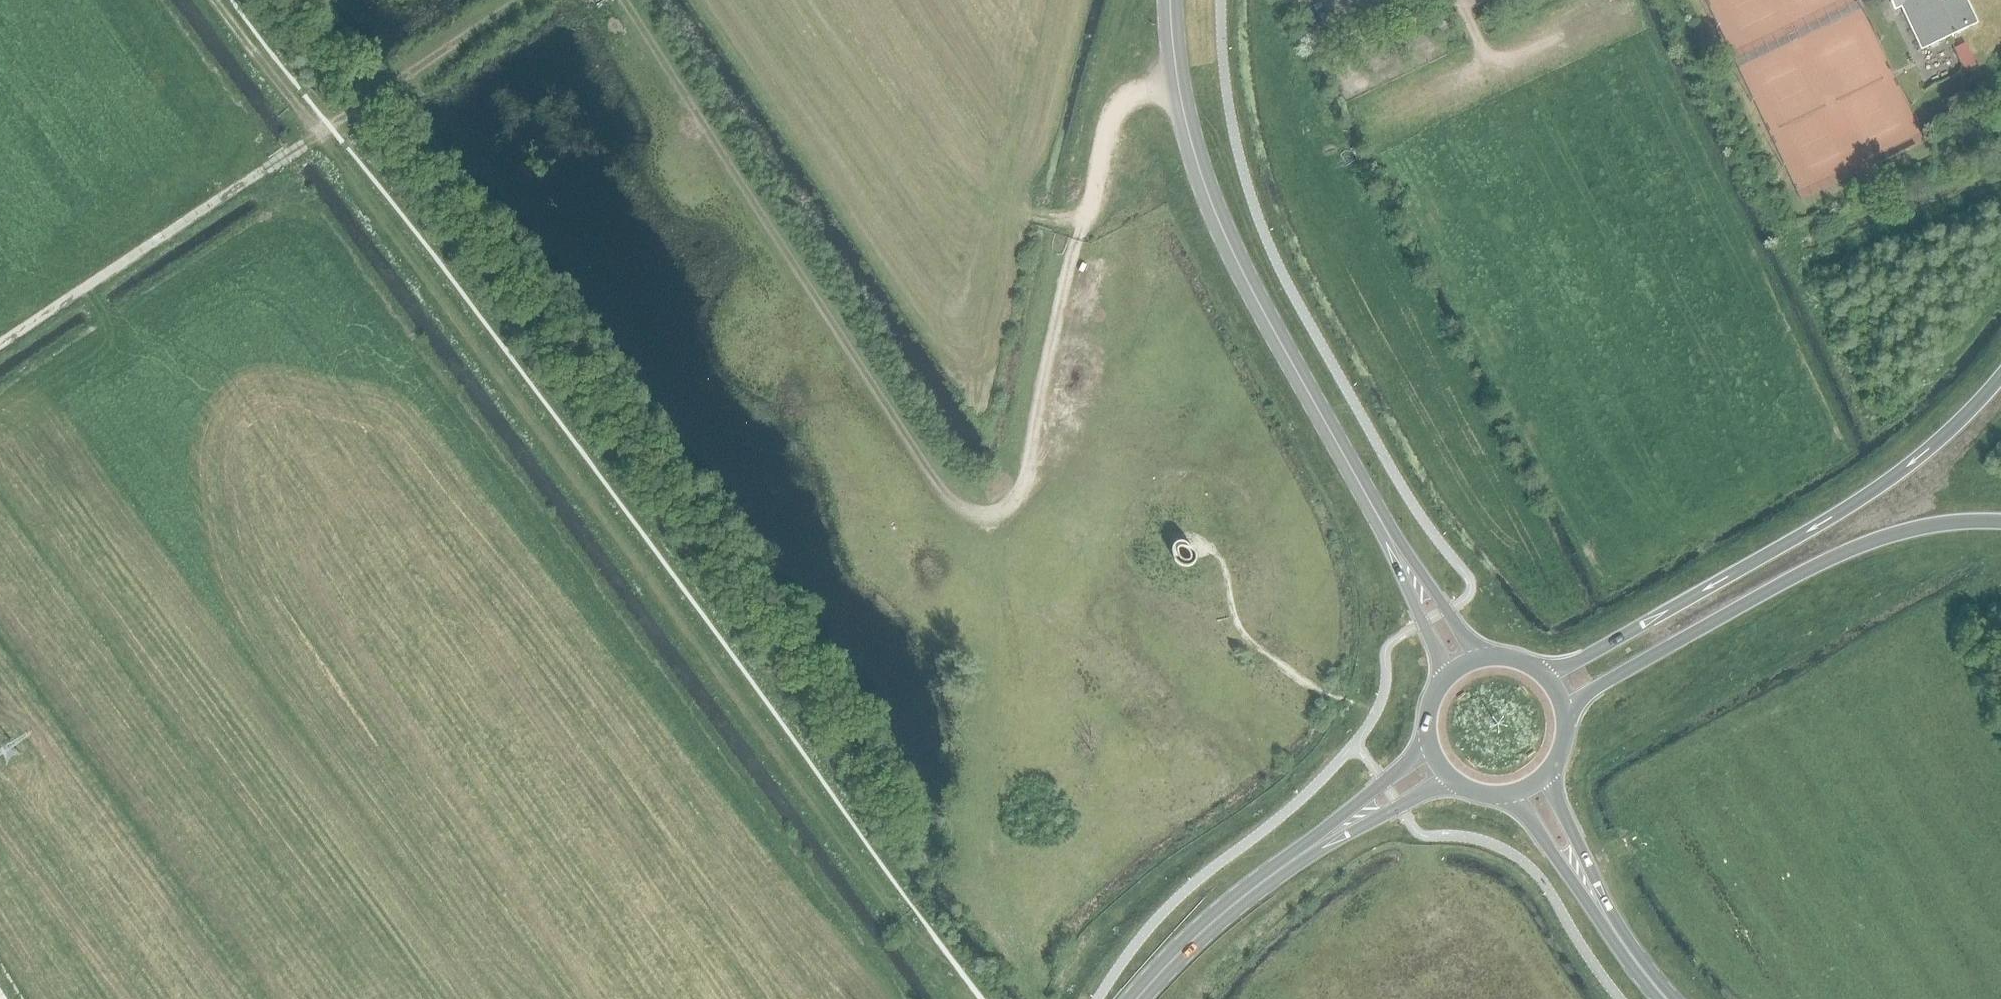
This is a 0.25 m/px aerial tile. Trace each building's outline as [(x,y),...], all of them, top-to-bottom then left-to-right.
[(1921,49),(1977,22),(1967,0),(1898,0),(1921,49)]
